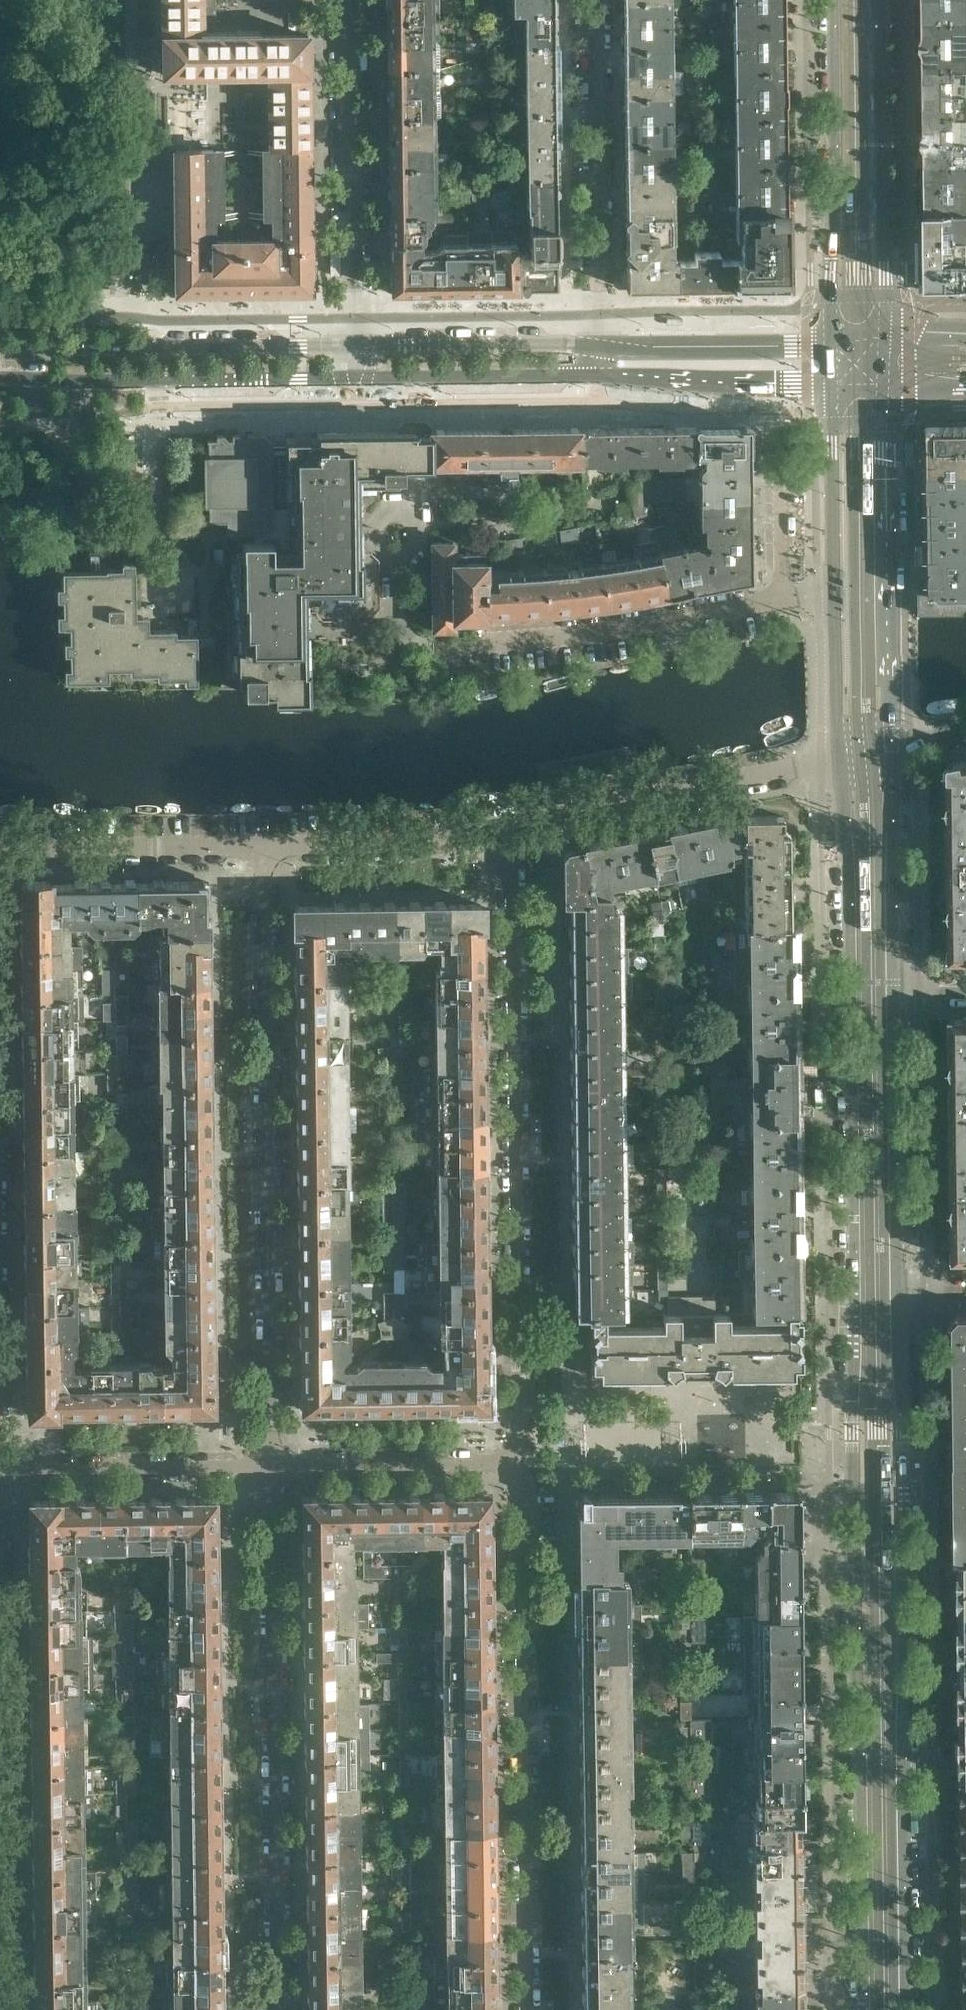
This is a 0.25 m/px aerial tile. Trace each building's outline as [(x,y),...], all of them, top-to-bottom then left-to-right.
[(216,0),(164,0),(164,36),(202,36),(202,31),(214,31),(214,20),(216,20),(216,0)] [(430,0),(387,0),(388,20),(430,19),(430,0)] [(553,0),(518,0),(518,12),(526,12),(554,12),(553,0)] [(666,0),(624,0),(624,24),(666,23),(666,0)] [(784,9),(784,0),(738,0),(738,22),(784,21),(784,9)] [(924,21),(965,20),(965,0),(924,0),(924,21)] [(554,44),(554,12),(526,12),(526,45),(554,44)] [(430,44),(430,19),(388,20),(388,44),(430,44)] [(924,21),(924,45),(965,44),(965,20),(924,21)] [(785,45),(785,34),(784,21),(738,22),(739,46),(785,45)] [(666,47),(666,23),(624,24),(624,48),(666,47)] [(310,148),(309,110),(308,34),(260,35),(260,30),(214,31),(202,31),(202,36),(164,36),(164,74),(270,73),(271,148),(284,148),(310,148)] [(431,68),(430,44),(388,44),(388,69),(431,68)] [(554,77),(554,44),(526,45),(527,78),(554,77)] [(924,45),(925,69),(965,68),(965,44),(924,45)] [(785,69),(785,57),(785,45),(739,46),(739,70),(785,69)] [(716,55),(716,46),(705,47),(705,55),(716,55)] [(667,71),(666,47),(624,48),(625,72),(667,71)] [(431,92),(431,68),(388,69),(389,93),(431,92)] [(925,69),(925,93),(965,92),(965,68),(925,69)] [(785,93),(785,69),(739,70),(739,94),(785,93)] [(667,95),(667,71),(625,72),(625,96),(667,95)] [(555,110),(554,77),(527,78),(527,111),(555,110)] [(431,117),(431,92),(389,93),(389,117),(431,117)] [(925,93),(925,117),(965,116),(965,92),(925,93)] [(786,117),(785,105),(785,93),(739,94),(740,118),(786,117)] [(717,103),(717,94),(706,95),(706,103),(717,103)] [(667,119),(667,95),(625,96),(625,120),(667,119)] [(555,143),(555,110),(527,111),(527,144),(555,143)] [(925,117),(925,141),(965,140),(965,116),(925,117)] [(431,141),(431,117),(389,117),(389,142),(431,141)] [(786,141),(786,117),(740,118),(740,142),(786,141)] [(667,143),(667,119),(625,120),(625,144),(667,143)] [(925,141),(926,163),(965,162),(965,140),(925,141)] [(432,166),(431,141),(389,142),(390,166),(432,166)] [(786,165),(786,153),(786,141),(740,142),(740,166),(786,165)] [(556,176),(555,143),(527,144),(528,177),(556,176)] [(668,167),(667,143),(625,144),(626,168),(668,167)] [(717,151),(717,143),(706,143),(706,151),(717,151)] [(312,292),(310,148),(284,148),(285,242),(274,242),(274,240),(214,241),(214,243),(203,243),(201,149),(176,150),(177,294),(312,292)] [(926,163),(926,187),(965,186),(965,162),(926,163)] [(786,189),(786,178),(786,165),(740,166),(740,190),(786,189)] [(432,190),(432,166),(390,166),(390,191),(432,190)] [(668,191),(668,167),(626,168),(626,192),(668,191)] [(707,191),(707,183),(706,167),(692,167),(693,191),(707,191)] [(556,209),(556,176),(528,177),(528,210),(530,210),(556,209)] [(472,189),(472,180),(459,181),(460,190),(472,189)] [(926,187),(926,211),(965,210),(965,186),(926,187)] [(472,198),(472,189),(460,190),(460,199),(472,198)] [(787,213),(787,201),(786,189),(740,190),(741,214),(787,213)] [(432,214),(432,190),(390,191),(390,215),(432,214)] [(718,199),(718,190),(707,191),(707,199),(718,199)] [(668,215),(668,191),(626,192),(626,216),(668,215)] [(557,253),(556,209),(530,210),(530,253),(557,253)] [(926,211),(927,235),(965,234),(965,210),(926,211)] [(787,237),(787,213),(741,214),(741,238),(787,237)] [(425,232),(429,228),(429,224),(433,220),(432,214),(390,215),(391,243),(422,243),(422,242),(425,238),(425,232)] [(669,239),(668,215),(626,216),(627,240),(669,239)] [(443,241),(443,231),(438,231),(430,241),(443,241)] [(927,235),(927,241),(915,241),(915,282),(927,282),(927,285),(928,286),(928,287),(929,287),(930,287),(931,287),(932,287),(933,286),(933,285),(965,284),(965,234),(927,235)] [(787,262),(787,237),(741,238),(741,260),(743,262),(787,262)] [(673,261),(673,239),(669,239),(627,240),(627,264),(671,263),(673,261)] [(418,291),(418,253),(422,249),(422,243),(391,243),(391,291),(418,291)] [(468,290),(468,246),(443,247),(444,291),(468,290)] [(493,290),(492,246),(468,246),(468,290),(493,290)] [(519,290),(518,253),(518,246),(492,246),(493,290),(519,290)] [(444,291),(443,247),(437,247),(435,249),(422,249),(418,253),(418,291),(444,291)] [(736,287),(736,260),(719,260),(719,252),(707,253),(707,287),(736,287)] [(557,289),(557,253),(530,253),(518,253),(519,290),(557,289)] [(707,287),(707,253),(694,253),(694,261),(679,261),(679,288),(707,287)] [(788,286),(787,262),(743,262),(741,260),(736,260),(736,287),(759,286),(782,286),(783,288),(786,288),(788,286)] [(679,288),(679,261),(673,261),(671,263),(627,264),(627,286),(628,287),(628,288),(629,288),(630,289),(679,288)] [(929,424),(928,425),(927,425),(927,426),(927,427),(927,428),(928,429),(929,429),(930,429),(930,449),(965,449),(965,424),(929,424)] [(749,451),(749,434),(750,434),(751,433),(751,432),(751,431),(750,431),(750,430),(749,430),(746,427),(745,427),(745,426),(744,426),(743,426),(742,426),(742,427),(697,427),(697,455),(704,455),(706,451),(749,451)] [(697,455),(697,427),(639,428),(640,456),(656,455),(656,462),(681,462),(681,455),(697,455)] [(640,456),(639,428),(582,428),(582,429),(582,456),(598,456),(598,463),(624,463),(624,456),(640,456)] [(303,647),(302,606),(319,606),(319,612),(323,616),(367,616),(377,606),(377,569),(368,560),(357,561),(357,538),(356,489),(400,488),(403,484),(403,467),(412,467),(433,466),(433,458),(488,458),(489,478),(506,478),(506,484),(515,484),(515,458),(582,457),(582,456),(582,429),(413,431),(317,432),(317,437),(285,437),(285,447),(272,447),(272,441),(264,433),(247,433),(247,435),(248,435),(248,438),(243,438),(238,433),(232,433),(232,435),(233,435),(233,438),(228,438),(223,433),(216,433),(216,435),(217,435),(217,438),(207,438),(207,440),(208,440),(208,454),(204,454),(204,504),(209,504),(209,519),(208,519),(208,520),(227,520),(227,532),(256,532),(256,540),(242,540),(243,551),(236,551),(236,567),(232,567),(232,583),(227,583),(228,647),(223,647),(224,681),(244,681),(244,692),(273,691),(273,699),(308,698),(307,670),(302,670),(302,665),(304,665),(304,646),(303,647)] [(930,449),(930,473),(965,473),(965,449),(930,449)] [(750,475),(749,451),(706,451),(704,455),(704,463),(700,463),(700,464),(692,464),(692,476),(704,476),(750,475)] [(930,473),(930,497),(965,497),(965,473),(930,473)] [(750,499),(750,475),(704,476),(704,500),(750,499)] [(686,500),(686,476),(669,476),(669,500),(686,500)] [(93,518),(93,480),(72,481),(73,519),(93,518)] [(650,512),(645,484),(629,487),(634,515),(650,512)] [(930,497),(931,521),(965,521),(965,497),(930,497)] [(751,523),(750,499),(704,500),(705,524),(709,524),(751,523)] [(662,517),(659,501),(650,501),(653,517),(662,517)] [(635,531),(632,516),(623,518),(626,532),(635,531)] [(626,532),(623,518),(615,519),(617,534),(626,532)] [(931,521),(931,544),(931,546),(965,545),(965,521),(931,521)] [(751,548),(751,523),(709,524),(710,543),(717,548),(751,548)] [(579,540),(578,526),(568,528),(570,541),(579,540)] [(570,541),(568,528),(560,530),(561,542),(570,541)] [(523,552),(522,537),(513,539),(514,553),(523,552)] [(514,553),(513,539),(506,540),(504,540),(505,553),(514,553)] [(486,614),(485,576),(486,576),(486,553),(454,553),(453,542),(432,542),(433,629),(455,629),(455,618),(486,617),(486,614)] [(751,576),(751,548),(717,548),(710,543),(705,551),(700,548),(684,551),(691,590),(748,580),(749,580),(750,581),(751,581),(752,581),(753,580),(753,579),(753,578),(752,577),(751,576)] [(931,546),(931,544),(925,544),(926,593),(920,593),(920,614),(963,613),(963,608),(965,608),(965,545),(931,546)] [(691,590),(684,551),(660,556),(667,594),(667,595),(691,590)] [(667,594),(660,556),(646,559),(631,562),(616,564),(602,566),(607,604),(622,602),(637,599),(652,597),(667,594)] [(607,604),(602,566),(587,568),(573,570),(544,572),(547,610),(562,609),(577,607),(600,605),(607,604)] [(149,629),(149,624),(148,615),(136,616),(135,605),(136,605),(135,568),(106,568),(106,570),(63,571),(63,627),(70,627),(71,681),(109,681),(109,669),(117,669),(141,668),(141,673),(168,673),(168,678),(198,678),(197,634),(176,634),(176,629),(149,629)] [(547,610),(544,572),(515,574),(486,576),(485,576),(486,614),(517,612),(547,610)] [(441,681),(441,663),(433,663),(434,681),(441,681)] [(949,763),(946,767),(946,775),(949,778),(950,800),(965,800),(965,760),(949,763)] [(950,800),(950,802),(948,809),(950,815),(950,840),(965,840),(965,800),(950,800)] [(790,867),(789,833),(780,833),(780,825),(782,825),(782,815),(744,815),(744,821),(733,822),(732,818),(728,819),(722,817),(718,818),(714,821),(711,822),(686,827),(680,825),(676,826),(672,829),(668,830),(676,869),(750,855),(750,868),(790,867)] [(676,869),(668,830),(647,834),(655,873),(661,872),(662,877),(677,874),(676,869)] [(655,873),(647,834),(644,834),(638,833),(634,834),(630,837),(602,843),(596,841),(592,842),(588,845),(584,846),(591,885),(593,885),(655,873)] [(950,840),(951,879),(965,879),(965,840),(950,840)] [(591,885),(584,846),(568,849),(564,854),(565,899),(569,899),(594,899),(594,893),(593,885),(591,885)] [(790,891),(790,867),(750,868),(751,898),(794,897),(794,891),(790,891)] [(209,921),(207,919),(206,907),(166,907),(165,882),(164,882),(162,879),(154,880),(153,882),(137,882),(137,922),(147,922),(154,918),(154,916),(167,916),(167,933),(207,933),(207,931),(209,929),(209,921)] [(951,879),(951,905),(949,911),(951,917),(951,919),(965,919),(965,879),(951,879)] [(87,921),(86,883),(85,883),(83,880),(75,880),(74,883),(59,883),(59,919),(67,921),(87,921)] [(112,927),(112,883),(110,883),(108,880),(100,880),(99,883),(86,883),(87,921),(87,927),(112,927)] [(137,927),(137,922),(137,882),(135,882),(134,880),(125,880),(124,882),(112,883),(112,927),(137,927)] [(59,919),(59,883),(50,883),(50,881),(22,882),(23,919),(59,919)] [(206,907),(206,885),(207,885),(207,881),(205,881),(205,882),(165,882),(166,907),(206,907)] [(722,902),(721,891),(710,891),(710,903),(722,902)] [(617,923),(616,906),(611,907),(609,893),(594,893),(594,899),(569,899),(569,909),(571,911),(571,924),(617,923)] [(790,927),(790,904),(794,903),(794,897),(751,898),(751,928),(790,927)] [(670,911),(668,898),(660,900),(661,907),(662,912),(670,911)] [(694,906),(692,898),(682,900),(684,908),(694,906)] [(661,907),(660,900),(649,902),(651,909),(661,907)] [(398,949),(397,905),(395,905),(394,902),(386,902),(384,905),(372,905),(373,949),(398,949)] [(423,944),(423,904),(420,904),(419,902),(410,902),(409,905),(397,905),(398,949),(424,948),(424,944),(423,944)] [(448,944),(448,904),(446,904),(444,902),(436,902),(434,904),(423,904),(423,944),(424,944),(439,944),(442,947),(448,944)] [(347,945),(347,905),(345,905),(343,903),(335,903),(334,906),(322,906),(322,955),(338,955),(338,954),(336,954),(336,949),(339,945),(347,945)] [(373,949),(372,905),(370,905),(368,903),(360,903),(359,905),(347,905),(347,945),(351,949),(373,949)] [(481,944),(481,904),(448,904),(448,944),(481,944)] [(322,955),(322,906),(296,906),(297,955),(322,955)] [(662,923),(662,912),(661,907),(651,909),(651,923),(662,923)] [(66,944),(67,921),(59,919),(23,919),(23,931),(20,932),(20,941),(23,942),(23,944),(66,944)] [(951,919),(952,944),(948,947),(949,959),(965,959),(965,919),(951,919)] [(617,949),(617,923),(571,924),(571,925),(569,926),(569,935),(571,936),(571,949),(617,949)] [(791,971),(791,953),(790,927),(751,928),(751,951),(751,992),(791,992),(791,987),(793,983),(793,979),(791,974),(791,971)] [(207,951),(207,946),(210,944),(209,936),(207,934),(207,933),(167,933),(163,933),(163,952),(159,952),(159,961),(207,960),(207,951)] [(67,968),(66,951),(66,944),(23,944),(23,946),(21,947),(21,955),(23,956),(23,969),(67,968)] [(481,968),(481,951),(481,944),(448,944),(442,947),(442,960),(438,960),(438,969),(481,968)] [(113,959),(113,948),(102,948),(103,959),(113,959)] [(123,961),(123,951),(123,948),(113,948),(113,959),(113,962),(123,961)] [(617,972),(617,949),(571,949),(569,950),(569,959),(571,960),(571,973),(617,972)] [(719,961),(719,950),(711,951),(711,961),(719,961)] [(340,980),(340,956),(338,955),(322,955),(297,955),(297,967),(295,969),(295,977),(297,978),(297,980),(340,980)] [(113,968),(113,962),(113,959),(103,959),(103,968),(105,968),(113,968)] [(210,980),(210,971),(207,970),(207,960),(154,961),(154,984),(161,983),(164,983),(207,983),(207,981),(210,980)] [(124,984),(123,961),(113,962),(113,968),(113,984),(124,984)] [(719,971),(719,961),(711,961),(711,971),(719,971)] [(68,994),(67,968),(23,969),(24,982),(21,983),(21,992),(24,993),(24,995),(68,994)] [(113,984),(113,968),(105,968),(106,984),(113,984)] [(484,982),(482,980),(481,968),(438,969),(439,994),(482,993),(482,991),(484,990),(484,982)] [(618,996),(617,972),(571,973),(569,975),(570,984),(572,985),(572,997),(618,996)] [(383,983),(383,974),(376,975),(373,983),(383,983)] [(396,982),(395,974),(383,974),(383,983),(390,982),(396,982)] [(406,982),(403,974),(395,974),(396,982),(406,982)] [(342,1005),(341,979),(340,980),(297,980),(297,982),(295,984),(295,992),(298,993),(298,1006),(342,1005)] [(390,982),(383,983),(373,983),(372,988),(377,990),(390,994),(390,982)] [(390,994),(402,988),(407,985),(406,982),(396,982),(390,982),(390,994)] [(208,996),(210,994),(210,986),(208,985),(207,983),(164,983),(161,983),(162,1008),(208,1008),(208,996)] [(402,1005),(402,988),(390,994),(390,1004),(390,1005),(402,1005)] [(390,1004),(390,994),(377,990),(378,1005),(390,1004)] [(792,1056),(792,1017),(791,992),(751,992),(752,1056),(792,1056)] [(482,1006),(484,1005),(484,997),(482,995),(482,993),(439,994),(439,1019),(482,1018),(482,1006)] [(68,1020),(68,994),(24,995),(24,997),(21,998),(21,1007),(24,1008),(24,1021),(68,1020)] [(124,1009),(124,995),(114,995),(114,1004),(114,1009),(124,1009)] [(618,1021),(618,996),(572,997),(572,998),(570,999),(570,1008),(572,1009),(572,1021),(618,1021)] [(114,1020),(114,1009),(114,1004),(106,1004),(106,1020),(114,1020)] [(390,1013),(390,1005),(390,1004),(378,1005),(378,1013),(390,1013)] [(342,1030),(342,1005),(298,1006),(298,1018),(295,1019),(296,1028),(298,1029),(298,1031),(342,1030)] [(402,1014),(402,1005),(390,1005),(390,1013),(390,1015),(402,1014)] [(211,1021),(208,1020),(208,1008),(162,1008),(162,1034),(208,1033),(208,1031),(211,1030),(211,1021)] [(124,1023),(124,1009),(114,1009),(114,1020),(114,1023),(124,1023)] [(720,1025),(720,1014),(712,1015),(712,1025),(720,1025)] [(485,1031),(482,1030),(482,1018),(439,1019),(439,1043),(482,1043),(482,1041),(485,1039),(485,1031)] [(949,1019),(950,1031),(953,1034),(953,1059),(965,1059),(965,1018),(949,1019)] [(68,1046),(68,1020),(24,1021),(24,1034),(22,1035),(22,1044),(24,1045),(24,1047),(68,1046)] [(114,1036),(114,1023),(114,1020),(106,1020),(106,1036),(114,1036)] [(618,1045),(618,1021),(572,1021),(572,1022),(570,1023),(570,1033),(572,1034),(572,1046),(618,1045)] [(720,1035),(720,1025),(712,1025),(712,1035),(720,1035)] [(342,1055),(342,1030),(298,1031),(298,1033),(296,1034),(296,1042),(298,1044),(298,1056),(342,1055)] [(208,1046),(211,1045),(211,1036),(208,1035),(208,1033),(162,1034),(163,1059),(208,1058),(208,1046)] [(403,1044),(403,1034),(390,1034),(390,1044),(403,1044)] [(483,1056),(485,1054),(485,1046),(482,1045),(482,1043),(439,1043),(440,1068),(483,1068),(483,1056)] [(403,1054),(403,1044),(390,1044),(390,1047),(390,1054),(403,1054)] [(125,1059),(125,1045),(115,1046),(115,1056),(115,1060),(125,1059)] [(619,1069),(618,1045),(572,1046),(572,1047),(570,1048),(571,1057),(573,1058),(573,1070),(619,1069)] [(69,1072),(68,1046),(24,1047),(24,1049),(22,1050),(22,1059),(25,1060),(25,1073),(69,1072)] [(390,1055),(390,1054),(390,1047),(378,1047),(378,1055),(390,1055)] [(343,1081),(342,1055),(298,1056),(299,1068),(296,1070),(296,1078),(299,1079),(299,1081),(343,1081)] [(391,1063),(390,1055),(378,1055),(378,1063),(391,1063)] [(115,1072),(115,1060),(115,1056),(107,1056),(107,1072),(115,1072)] [(793,1120),(793,1081),(792,1056),(752,1056),(752,1078),(720,1078),(720,1070),(712,1070),(713,1121),(753,1120),(793,1120)] [(211,1072),(209,1071),(208,1058),(163,1059),(163,1084),(166,1084),(209,1083),(209,1082),(211,1080),(211,1072)] [(125,1073),(125,1059),(115,1060),(115,1072),(115,1074),(125,1073)] [(953,1059),(953,1061),(951,1067),(953,1074),(953,1099),(965,1098),(965,1059),(953,1059)] [(485,1081),(483,1079),(483,1068),(440,1068),(440,1093),(483,1092),(483,1090),(486,1089),(485,1081)] [(619,1094),(619,1069),(573,1070),(573,1071),(571,1072),(571,1081),(573,1082),(573,1095),(619,1094)] [(69,1098),(69,1072),(25,1073),(25,1086),(22,1087),(22,1096),(25,1097),(25,1099),(69,1098)] [(116,1088),(115,1074),(115,1072),(107,1072),(108,1088),(116,1088)] [(343,1106),(343,1081),(299,1081),(299,1083),(296,1085),(296,1093),(299,1094),(299,1106),(343,1106)] [(209,1096),(211,1095),(211,1087),(209,1085),(209,1083),(166,1084),(166,1109),(209,1109),(209,1096)] [(403,1093),(403,1084),(391,1084),(391,1094),(403,1093)] [(483,1105),(486,1104),(486,1096),(483,1094),(483,1092),(440,1093),(440,1118),(483,1117),(483,1105)] [(403,1103),(403,1093),(391,1094),(391,1097),(391,1104),(403,1103)] [(619,1118),(619,1094),(573,1095),(571,1097),(571,1106),(573,1107),(573,1119),(619,1118)] [(391,1105),(391,1104),(391,1097),(379,1097),(379,1105),(391,1105)] [(69,1124),(69,1098),(25,1099),(25,1101),(23,1102),(23,1111),(25,1112),(25,1125),(69,1124)] [(126,1110),(126,1098),(116,1098),(116,1108),(116,1110),(126,1110)] [(953,1099),(954,1123),(952,1130),(954,1136),(954,1138),(965,1138),(965,1098),(953,1099)] [(391,1113),(391,1105),(379,1105),(379,1113),(391,1113)] [(343,1131),(343,1106),(299,1106),(299,1119),(297,1120),(297,1128),(299,1130),(299,1132),(343,1131)] [(116,1122),(116,1110),(116,1108),(108,1108),(108,1124),(116,1124),(116,1122)] [(212,1122),(209,1121),(209,1109),(166,1109),(167,1134),(209,1134),(209,1132),(212,1130),(212,1122)] [(126,1122),(126,1110),(116,1110),(116,1122),(126,1122)] [(486,1130),(484,1129),(483,1117),(440,1118),(441,1143),(484,1142),(484,1140),(486,1139),(486,1130)] [(620,1143),(619,1118),(573,1119),(573,1120),(571,1121),(571,1130),(573,1131),(574,1143),(620,1143)] [(794,1184),(793,1145),(793,1120),(753,1120),(754,1184),(794,1184)] [(70,1150),(69,1124),(25,1125),(26,1138),(23,1139),(23,1148),(26,1149),(26,1151),(70,1150)] [(117,1140),(116,1124),(108,1124),(109,1140),(117,1140)] [(344,1156),(343,1131),(299,1132),(299,1134),(297,1135),(297,1143),(300,1145),(300,1157),(344,1156)] [(404,1143),(404,1133),(391,1133),(392,1143),(404,1143)] [(210,1147),(212,1145),(212,1137),(209,1136),(209,1134),(167,1134),(167,1160),(210,1159),(210,1147)] [(954,1138),(954,1141),(952,1147),(954,1154),(954,1178),(965,1178),(965,1138),(954,1138)] [(484,1155),(486,1154),(486,1145),(484,1144),(484,1142),(441,1143),(441,1167),(484,1167),(484,1155)] [(721,1153),(721,1142),(713,1143),(713,1153),(721,1153)] [(404,1153),(404,1143),(392,1143),(392,1148),(392,1153),(404,1153)] [(620,1167),(620,1143),(574,1143),(574,1144),(572,1145),(572,1154),(574,1156),(574,1168),(620,1167)] [(127,1160),(127,1148),(117,1148),(117,1160),(127,1160)] [(392,1156),(392,1153),(392,1148),(380,1148),(380,1156),(392,1156)] [(70,1176),(70,1150),(26,1151),(26,1153),(23,1154),(23,1163),(26,1164),(26,1177),(70,1176)] [(721,1163),(721,1153),(713,1153),(714,1163),(721,1163)] [(344,1182),(344,1156),(300,1157),(300,1169),(297,1170),(297,1179),(300,1180),(300,1182),(343,1181),(343,1182),(344,1182)] [(392,1164),(392,1156),(380,1156),(380,1164),(392,1164)] [(212,1173),(210,1171),(210,1159),(167,1160),(167,1185),(210,1184),(210,1182),(213,1181),(212,1173)] [(118,1176),(118,1172),(117,1160),(109,1160),(110,1176),(118,1176)] [(127,1172),(127,1160),(117,1160),(118,1172),(127,1172)] [(487,1180),(484,1179),(484,1167),(441,1167),(441,1192),(484,1192),(484,1190),(487,1188),(487,1180)] [(620,1191),(620,1167),(574,1168),(574,1169),(572,1170),(572,1179),(574,1180),(574,1192),(620,1191)] [(70,1202),(70,1176),(26,1177),(26,1190),(24,1191),(24,1200),(26,1201),(26,1203),(70,1202)] [(118,1192),(118,1176),(110,1176),(110,1192),(118,1192)] [(954,1178),(955,1203),(953,1210),(955,1216),(955,1218),(965,1218),(965,1178),(954,1178)] [(343,1207),(343,1182),(343,1181),(300,1182),(300,1184),(298,1185),(298,1194),(300,1195),(300,1207),(343,1207)] [(405,1193),(404,1183),(392,1183),(392,1191),(392,1193),(405,1193)] [(210,1197),(213,1196),(213,1188),(210,1186),(210,1184),(167,1185),(167,1210),(210,1209),(210,1197)] [(795,1230),(794,1209),(794,1201),(796,1196),(796,1192),(794,1187),(794,1184),(754,1184),(755,1248),(795,1248),(795,1244),(797,1239),(797,1235),(795,1230)] [(392,1203),(392,1193),(392,1191),(383,1191),(383,1206),(392,1206),(392,1203)] [(621,1216),(620,1191),(574,1192),(574,1193),(572,1194),(572,1203),(574,1204),(575,1216),(621,1216)] [(485,1205),(487,1203),(487,1195),(484,1194),(484,1192),(441,1192),(442,1217),(485,1216),(485,1205)] [(405,1203),(405,1193),(392,1193),(392,1203),(405,1203)] [(128,1211),(128,1199),(118,1199),(118,1211),(128,1211)] [(72,1226),(71,1203),(71,1202),(70,1202),(26,1203),(26,1205),(24,1206),(24,1215),(27,1216),(27,1229),(63,1229),(63,1226),(72,1226)] [(393,1221),(392,1206),(383,1206),(383,1221),(393,1221)] [(722,1217),(722,1206),(714,1207),(714,1217),(722,1217)] [(344,1232),(343,1207),(300,1207),(301,1219),(298,1221),(298,1229),(301,1230),(301,1232),(344,1232)] [(213,1223),(211,1222),(210,1209),(167,1210),(168,1235),(211,1235),(211,1233),(213,1231),(213,1223)] [(129,1223),(128,1211),(118,1211),(118,1212),(119,1223),(129,1223)] [(119,1223),(118,1212),(110,1212),(111,1228),(119,1228),(119,1223)] [(487,1230),(485,1228),(485,1216),(442,1217),(442,1242),(485,1241),(485,1239),(487,1238),(487,1230)] [(621,1240),(621,1216),(575,1216),(575,1217),(573,1219),(573,1228),(575,1229),(575,1241),(621,1240)] [(722,1227),(722,1217),(714,1217),(714,1227),(722,1227)] [(955,1218),(955,1243),(952,1246),(953,1258),(965,1258),(965,1218),(955,1218)] [(72,1254),(72,1236),(77,1236),(77,1226),(72,1226),(63,1226),(63,1229),(27,1229),(27,1242),(24,1243),(24,1252),(27,1253),(27,1255),(72,1254)] [(119,1244),(119,1228),(111,1228),(111,1244),(119,1244)] [(344,1257),(344,1232),(301,1232),(301,1234),(298,1236),(298,1244),(301,1245),(301,1258),(344,1257)] [(405,1242),(405,1232),(393,1232),(393,1242),(405,1242)] [(211,1248),(213,1246),(213,1238),(211,1237),(211,1235),(168,1235),(167,1235),(167,1260),(211,1260),(211,1248)] [(621,1265),(621,1240),(575,1241),(575,1242),(573,1243),(573,1252),(575,1253),(575,1265),(621,1265)] [(485,1254),(488,1253),(488,1245),(485,1243),(485,1241),(442,1242),(442,1267),(485,1266),(485,1254)] [(393,1256),(393,1252),(393,1242),(383,1242),(383,1257),(393,1256)] [(405,1252),(405,1242),(393,1242),(393,1252),(405,1252)] [(796,1312),(795,1273),(795,1248),(755,1248),(756,1313),(787,1313),(796,1312)] [(129,1261),(129,1249),(119,1249),(120,1261),(129,1261)] [(72,1278),(72,1254),(27,1255),(27,1257),(25,1258),(25,1267),(27,1268),(27,1281),(64,1280),(64,1278),(72,1278)] [(393,1271),(393,1256),(383,1257),(384,1271),(393,1271)] [(344,1282),(344,1257),(301,1258),(301,1270),(299,1271),(299,1280),(301,1281),(301,1283),(344,1282)] [(214,1273),(211,1272),(211,1260),(167,1260),(167,1286),(211,1285),(211,1283),(214,1282),(214,1273)] [(130,1273),(129,1261),(120,1261),(120,1264),(120,1273),(130,1273)] [(120,1280),(120,1273),(120,1264),(112,1264),(112,1280),(120,1280)] [(622,1289),(621,1265),(575,1265),(575,1266),(573,1267),(573,1276),(575,1278),(576,1290),(622,1289)] [(488,1279),(485,1278),(485,1266),(442,1267),(443,1291),(486,1291),(486,1289),(488,1287),(488,1279)] [(723,1281),(723,1270),(715,1271),(715,1281),(723,1281)] [(73,1306),(72,1288),(77,1288),(77,1278),(72,1278),(64,1278),(64,1280),(27,1281),(28,1294),(25,1295),(25,1304),(28,1305),(28,1307),(73,1306)] [(120,1296),(120,1286),(120,1280),(112,1280),(112,1296),(120,1296)] [(723,1291),(723,1281),(715,1281),(715,1291),(723,1291)] [(345,1307),(344,1282),(301,1283),(301,1285),(299,1286),(299,1294),(301,1296),(302,1308),(345,1307)] [(406,1292),(406,1282),(393,1282),(394,1292),(406,1292)] [(212,1298),(214,1297),(214,1288),(211,1287),(211,1285),(167,1286),(168,1311),(212,1310),(212,1298)] [(622,1314),(622,1289),(576,1290),(576,1315),(591,1315),(605,1314),(622,1314)] [(486,1304),(488,1302),(488,1294),(486,1293),(486,1291),(443,1291),(443,1316),(486,1316),(486,1304)] [(394,1302),(394,1292),(384,1292),(384,1307),(394,1307),(394,1302)] [(406,1302),(406,1292),(394,1292),(394,1302),(406,1302)] [(131,1311),(130,1299),(120,1299),(120,1311),(131,1311)] [(73,1333),(73,1306),(28,1307),(28,1309),(25,1310),(25,1319),(28,1320),(28,1333),(72,1332),(72,1333),(73,1333)] [(406,1321),(406,1306),(394,1307),(394,1317),(406,1321)] [(345,1333),(345,1307),(302,1308),(302,1320),(299,1322),(299,1330),(302,1331),(302,1333),(345,1333)] [(394,1317),(394,1307),(384,1307),(384,1320),(394,1317)] [(214,1324),(212,1322),(212,1310),(168,1311),(168,1336),(212,1335),(212,1333),(215,1332),(214,1324)] [(131,1323),(131,1311),(120,1311),(121,1316),(121,1323),(131,1323)] [(801,1373),(801,1312),(796,1312),(787,1313),(787,1326),(728,1327),(728,1313),(716,1313),(663,1314),(663,1327),(605,1328),(605,1314),(591,1315),(592,1375),(677,1374),(677,1378),(678,1379),(679,1380),(680,1381),(681,1381),(683,1381),(684,1380),(685,1379),(686,1377),(686,1374),(707,1374),(707,1377),(708,1379),(709,1380),(710,1381),(711,1381),(713,1381),(714,1380),(715,1379),(716,1377),(716,1374),(800,1373),(801,1373)] [(121,1332),(121,1323),(121,1316),(113,1316),(113,1332),(121,1332)] [(489,1329),(486,1327),(486,1316),(443,1316),(443,1341),(486,1340),(486,1338),(489,1337),(489,1329)] [(394,1317),(384,1320),(379,1322),(381,1329),(390,1326),(395,1326),(394,1317)] [(408,1329),(409,1321),(406,1321),(394,1317),(395,1326),(399,1326),(408,1329)] [(957,1324),(957,1336),(957,1342),(965,1342),(965,1318),(962,1318),(957,1324)] [(390,1337),(390,1326),(381,1329),(382,1337),(390,1337)] [(399,1337),(399,1326),(395,1326),(390,1326),(390,1337),(399,1337)] [(408,1337),(408,1329),(399,1326),(399,1337),(408,1337)] [(72,1349),(72,1333),(72,1332),(28,1333),(28,1346),(26,1347),(26,1356),(28,1357),(28,1359),(69,1358),(69,1351),(72,1349)] [(100,1343),(100,1332),(89,1332),(89,1343),(100,1343)] [(112,1343),(112,1332),(100,1332),(100,1343),(112,1343)] [(121,1332),(113,1332),(112,1332),(112,1343),(125,1343),(125,1332),(121,1332)] [(345,1356),(345,1333),(302,1333),(302,1335),(300,1337),(300,1345),(302,1346),(302,1358),(328,1358),(341,1358),(342,1358),(345,1356)] [(212,1348),(215,1347),(215,1339),(212,1337),(212,1335),(168,1336),(168,1349),(171,1352),(171,1359),(187,1359),(212,1359),(212,1348)] [(486,1353),(489,1352),(489,1344),(486,1342),(486,1340),(443,1341),(443,1350),(447,1350),(447,1363),(454,1366),(487,1366),(486,1353)] [(957,1342),(957,1346),(957,1366),(965,1366),(965,1342),(957,1342)] [(87,1387),(87,1368),(86,1369),(69,1370),(69,1358),(28,1359),(28,1361),(26,1362),(26,1371),(29,1372),(29,1385),(67,1385),(70,1387),(87,1387)] [(329,1407),(328,1358),(302,1358),(303,1408),(329,1407)] [(354,1407),(353,1368),(345,1368),(341,1365),(341,1358),(328,1358),(329,1407),(340,1407),(342,1410),(350,1410),(351,1407),(354,1407)] [(188,1409),(187,1359),(171,1359),(172,1368),(161,1368),(161,1382),(162,1382),(163,1409),(173,1409),(175,1412),(183,1412),(184,1409),(188,1409)] [(213,1409),(212,1359),(187,1359),(188,1409),(213,1409)] [(404,1406),(404,1363),(378,1364),(379,1407),(391,1407),(392,1409),(400,1409),(402,1406),(404,1406)] [(429,1406),(429,1367),(429,1363),(404,1363),(404,1406),(416,1406),(417,1409),(426,1409),(427,1406),(429,1406)] [(455,1406),(454,1366),(447,1363),(444,1367),(429,1367),(429,1406),(441,1406),(443,1408),(451,1408),(452,1406),(455,1406)] [(379,1407),(378,1364),(357,1364),(353,1368),(354,1407),(366,1407),(367,1409),(375,1409),(377,1407),(379,1407)] [(112,1410),(112,1366),(88,1366),(87,1368),(87,1387),(87,1410),(98,1410),(99,1413),(107,1413),(109,1410),(112,1410)] [(137,1410),(137,1366),(112,1366),(112,1410),(123,1410),(124,1412),(133,1412),(134,1410),(137,1410)] [(163,1409),(162,1382),(161,1382),(161,1368),(156,1369),(153,1366),(137,1366),(137,1410),(148,1410),(150,1412),(158,1412),(159,1410),(163,1409)] [(487,1405),(487,1366),(454,1366),(455,1406),(487,1405)] [(957,1366),(958,1387),(958,1393),(958,1414),(965,1414),(965,1366),(957,1366)] [(87,1410),(87,1387),(70,1387),(67,1385),(29,1385),(29,1413),(57,1413),(57,1411),(73,1411),(74,1413),(82,1413),(84,1410),(87,1410)] [(802,1428),(801,1414),(800,1414),(797,1414),(792,1414),(792,1428),(800,1428),(802,1428)] [(958,1414),(958,1436),(958,1442),(959,1463),(965,1462),(965,1414),(958,1414)] [(799,1533),(798,1494),(795,1494),(795,1492),(739,1493),(739,1533),(740,1533),(751,1533),(755,1528),(763,1528),(763,1533),(799,1533)] [(422,1537),(422,1496),(419,1496),(418,1493),(410,1494),(409,1496),(396,1496),(397,1537),(422,1537)] [(448,1530),(447,1496),(445,1496),(443,1493),(435,1493),(434,1496),(422,1496),(422,1537),(445,1537),(448,1537),(448,1530)] [(689,1536),(689,1534),(688,1494),(687,1494),(687,1495),(680,1495),(680,1493),(583,1494),(578,1494),(579,1578),(621,1578),(620,1537),(689,1536)] [(739,1533),(739,1493),(688,1493),(688,1494),(689,1534),(740,1534),(740,1533),(739,1533)] [(372,1538),(371,1497),(359,1497),(358,1494),(349,1494),(348,1497),(346,1497),(346,1534),(349,1534),(349,1538),(372,1538)] [(397,1537),(396,1496),(384,1496),(383,1494),(374,1494),(373,1497),(371,1497),(372,1538),(397,1537)] [(489,1518),(488,1499),(488,1495),(447,1496),(448,1530),(461,1530),(461,1518),(489,1518)] [(215,1529),(214,1503),(214,1499),(186,1499),(185,1496),(176,1496),(175,1499),(173,1499),(173,1528),(173,1530),(215,1529)] [(98,1544),(97,1500),(85,1500),(83,1497),(75,1498),(74,1500),(72,1500),(72,1532),(80,1532),(80,1543),(87,1543),(88,1544),(98,1544)] [(123,1542),(122,1500),(111,1500),(110,1497),(102,1497),(100,1500),(97,1500),(98,1544),(123,1544),(123,1542)] [(148,1542),(147,1499),(136,1500),(135,1497),(126,1497),(125,1500),(122,1500),(123,1542),(148,1542)] [(173,1528),(173,1499),(161,1499),(159,1497),(151,1497),(150,1499),(147,1499),(148,1542),(166,1541),(166,1528),(173,1528)] [(346,1534),(346,1497),(304,1497),(305,1520),(331,1520),(331,1534),(346,1534)] [(72,1532),(72,1500),(58,1501),(58,1499),(30,1499),(31,1532),(72,1532)] [(489,1537),(489,1518),(461,1518),(461,1530),(448,1530),(448,1537),(445,1537),(445,1551),(489,1550),(489,1548),(491,1547),(491,1539),(489,1537)] [(349,1552),(349,1538),(349,1534),(346,1534),(331,1534),(331,1520),(305,1520),(305,1539),(302,1541),(302,1549),(305,1550),(305,1552),(349,1552)] [(217,1543),(215,1541),(215,1529),(173,1530),(173,1528),(166,1528),(166,1541),(171,1541),(171,1555),(215,1554),(215,1552),(217,1551),(217,1543)] [(72,1558),(72,1543),(80,1543),(80,1532),(72,1532),(31,1532),(31,1545),(28,1547),(28,1555),(31,1556),(31,1558),(72,1558)] [(799,1589),(799,1533),(763,1533),(763,1535),(761,1536),(761,1548),(759,1548),(759,1589),(799,1589)] [(372,1564),(372,1550),(363,1550),(364,1558),(372,1564)] [(489,1563),(492,1562),(492,1553),(489,1552),(489,1550),(445,1551),(445,1576),(489,1575),(489,1563)] [(421,1566),(429,1558),(422,1551),(414,1559),(421,1566)] [(349,1577),(349,1554),(349,1552),(305,1552),(305,1554),(303,1556),(303,1564),(305,1565),(305,1578),(349,1577)] [(215,1567),(218,1566),(217,1558),(215,1556),(215,1554),(171,1555),(171,1580),(215,1579),(215,1567)] [(76,1584),(75,1562),(73,1559),(72,1558),(31,1558),(31,1560),(28,1562),(29,1570),(31,1571),(31,1584),(75,1584),(76,1584)] [(372,1573),(372,1564),(364,1558),(364,1573),(372,1573)] [(414,1559),(409,1564),(401,1572),(407,1572),(415,1572),(421,1566),(414,1559)] [(957,1575),(957,1587),(965,1587),(965,1560),(960,1560),(960,1571),(957,1575)] [(382,1577),(382,1564),(372,1564),(372,1573),(364,1573),(364,1577),(382,1577)] [(392,1576),(392,1564),(382,1564),(382,1577),(392,1576)] [(397,1576),(401,1572),(409,1564),(392,1564),(392,1576),(397,1576)] [(123,1573),(123,1567),(113,1567),(113,1578),(123,1578),(123,1573)] [(408,1587),(408,1576),(407,1572),(401,1572),(397,1576),(397,1585),(397,1587),(408,1587)] [(492,1589),(489,1588),(489,1575),(445,1576),(446,1601),(490,1601),(490,1599),(492,1597),(492,1589)] [(352,1602),(352,1577),(349,1577),(305,1578),(306,1590),(303,1591),(303,1599),(306,1601),(306,1603),(352,1602)] [(689,1593),(688,1577),(679,1577),(680,1593),(689,1593)] [(123,1588),(123,1580),(123,1578),(113,1578),(114,1588),(123,1588)] [(624,1603),(623,1578),(621,1578),(579,1578),(579,1603),(624,1603)] [(218,1593),(215,1592),(215,1579),(171,1580),(172,1605),(216,1605),(216,1603),(218,1601),(218,1593)] [(133,1591),(133,1584),(133,1580),(123,1580),(123,1588),(123,1591),(133,1591)] [(76,1610),(76,1584),(75,1584),(31,1584),(31,1597),(29,1599),(29,1607),(32,1608),(32,1610),(76,1610)] [(398,1599),(397,1587),(397,1585),(389,1585),(390,1602),(398,1602),(398,1599)] [(408,1599),(408,1587),(397,1587),(398,1599),(408,1599)] [(957,1587),(958,1600),(961,1604),(961,1615),(965,1614),(965,1587),(957,1587)] [(124,1599),(123,1591),(123,1588),(114,1588),(114,1599),(124,1599)] [(800,1614),(799,1589),(759,1589),(760,1615),(800,1614)] [(134,1605),(133,1591),(123,1591),(124,1599),(124,1605),(134,1605)] [(124,1609),(124,1605),(124,1599),(114,1599),(114,1609),(124,1609)] [(408,1611),(408,1602),(408,1599),(398,1599),(398,1602),(398,1611),(408,1611)] [(490,1614),(492,1612),(492,1604),(490,1602),(490,1601),(446,1601),(446,1626),(490,1626),(490,1614)] [(352,1627),(352,1602),(306,1603),(306,1605),(303,1606),(303,1614),(306,1616),(306,1628),(352,1627)] [(398,1618),(398,1611),(398,1602),(390,1602),(390,1618),(398,1618)] [(689,1618),(689,1602),(680,1602),(680,1618),(689,1618)] [(624,1628),(624,1603),(579,1603),(580,1628),(624,1628)] [(216,1618),(218,1616),(218,1608),(216,1607),(216,1605),(172,1605),(172,1630),(216,1630),(216,1618)] [(76,1636),(76,1610),(32,1610),(32,1612),(29,1614),(29,1622),(32,1623),(32,1636),(76,1636)] [(133,1631),(133,1614),(124,1614),(124,1619),(124,1631),(133,1631)] [(800,1640),(800,1626),(800,1614),(760,1615),(760,1641),(800,1640)] [(958,1630),(958,1642),(965,1642),(965,1614),(961,1615),(961,1625),(958,1630)] [(124,1631),(124,1619),(115,1619),(115,1635),(124,1635),(124,1631)] [(493,1639),(490,1638),(490,1626),(446,1626),(446,1651),(490,1651),(490,1649),(493,1648),(493,1639)] [(353,1653),(352,1627),(306,1628),(306,1640),(304,1642),(304,1650),(306,1651),(306,1653),(353,1653)] [(406,1643),(406,1627),(398,1627),(398,1635),(398,1643),(406,1643)] [(689,1643),(689,1627),(680,1627),(680,1643),(689,1643)] [(624,1652),(624,1628),(580,1628),(580,1653),(624,1652)] [(219,1643),(216,1642),(216,1630),(172,1630),(172,1656),(216,1655),(216,1653),(219,1652),(219,1643)] [(133,1647),(133,1631),(124,1631),(124,1635),(124,1648),(133,1647)] [(124,1652),(124,1648),(124,1635),(115,1635),(115,1652),(124,1652)] [(398,1652),(398,1643),(398,1635),(390,1636),(390,1652),(398,1652)] [(77,1662),(76,1636),(32,1636),(32,1649),(30,1651),(30,1659),(32,1660),(32,1662),(77,1662)] [(801,1692),(800,1654),(800,1640),(760,1641),(761,1693),(801,1692)] [(958,1642),(958,1655),(961,1659),(961,1669),(965,1669),(965,1642),(958,1642)] [(490,1664),(493,1663),(493,1654),(490,1653),(490,1651),(446,1651),(447,1677),(491,1676),(490,1664)] [(399,1668),(398,1661),(398,1652),(390,1652),(391,1669),(399,1668)] [(625,1677),(624,1652),(580,1653),(580,1678),(625,1677)] [(690,1668),(689,1652),(680,1652),(681,1668),(690,1668)] [(353,1678),(353,1653),(306,1653),(306,1655),(304,1657),(304,1665),(306,1666),(307,1678),(353,1678)] [(216,1668),(219,1667),(219,1658),(216,1657),(216,1655),(172,1656),(173,1681),(217,1680),(216,1668)] [(407,1677),(406,1661),(398,1661),(399,1668),(399,1677),(407,1677)] [(77,1688),(77,1662),(32,1662),(32,1664),(30,1666),(30,1674),(32,1675),(33,1688),(77,1688)] [(133,1681),(133,1665),(124,1665),(124,1671),(125,1681),(133,1681)] [(125,1687),(125,1681),(124,1671),(116,1671),(116,1687),(125,1687)] [(493,1690),(491,1688),(491,1676),(447,1677),(447,1702),(491,1701),(491,1699),(493,1698),(493,1690)] [(690,1692),(690,1676),(681,1677),(681,1692),(690,1692)] [(407,1693),(407,1677),(399,1677),(399,1686),(399,1693),(407,1693)] [(625,1702),(625,1677),(580,1678),(581,1703),(625,1702)] [(353,1703),(353,1678),(307,1678),(307,1691),(304,1692),(304,1700),(307,1702),(307,1704),(353,1703)] [(219,1694),(217,1692),(217,1680),(173,1681),(173,1706),(217,1705),(217,1703),(219,1702),(219,1694)] [(134,1698),(133,1681),(125,1681),(125,1687),(125,1698),(134,1698)] [(399,1702),(399,1693),(399,1686),(391,1686),(391,1702),(399,1702)] [(125,1698),(125,1687),(116,1687),(116,1704),(125,1704),(125,1698)] [(77,1714),(77,1688),(33,1688),(33,1701),(30,1703),(30,1711),(33,1712),(33,1714),(77,1714)] [(801,1744),(801,1706),(801,1692),(761,1693),(761,1744),(801,1744)] [(491,1714),(494,1713),(494,1705),(491,1703),(491,1701),(447,1702),(447,1727),(491,1727),(491,1714)] [(690,1717),(690,1701),(681,1701),(681,1717),(690,1717)] [(399,1719),(399,1712),(399,1702),(391,1702),(391,1719),(399,1719)] [(625,1727),(625,1702),(581,1703),(581,1727),(625,1727)] [(353,1728),(353,1703),(307,1704),(307,1706),(305,1707),(305,1715),(307,1717),(307,1729),(353,1728)] [(217,1718),(220,1717),(219,1709),(217,1707),(217,1705),(173,1706),(173,1731),(217,1731),(217,1718)] [(407,1728),(407,1712),(399,1712),(399,1719),(399,1728),(407,1728)] [(78,1740),(77,1714),(33,1714),(33,1716),(31,1718),(31,1726),(33,1727),(33,1740),(78,1740)] [(134,1732),(134,1715),(125,1715),(125,1723),(125,1732),(134,1732)] [(125,1732),(125,1723),(116,1723),(117,1739),(125,1739),(125,1732)] [(691,1742),(690,1726),(681,1726),(682,1742),(691,1742)] [(494,1740),(491,1739),(491,1727),(447,1727),(448,1752),(492,1752),(492,1750),(494,1748),(494,1740)] [(626,1752),(625,1727),(581,1727),(581,1752),(626,1752)] [(354,1753),(353,1728),(307,1729),(307,1741),(305,1742),(305,1751),(308,1752),(308,1754),(354,1753)] [(220,1744),(217,1743),(217,1731),(173,1731),(174,1756),(218,1756),(218,1754),(220,1752),(220,1744)] [(134,1748),(134,1732),(125,1732),(125,1739),(126,1748),(134,1748)] [(126,1756),(126,1748),(125,1739),(117,1739),(117,1756),(126,1756)] [(78,1766),(78,1740),(33,1740),(34,1753),(31,1755),(31,1763),(34,1764),(34,1766),(78,1766)] [(802,1795),(802,1758),(801,1744),(761,1744),(762,1795),(762,1796),(802,1795)] [(691,1767),(691,1751),(682,1751),(682,1767),(691,1767)] [(492,1765),(494,1763),(494,1755),(492,1754),(492,1752),(448,1752),(448,1777),(492,1777),(492,1765)] [(626,1776),(626,1752),(581,1752),(582,1777),(626,1776)] [(354,1779),(354,1753),(308,1754),(308,1756),(305,1757),(305,1766),(308,1767),(308,1779),(354,1779)] [(408,1778),(408,1762),(400,1762),(400,1753),(392,1753),(392,1769),(400,1769),(400,1778),(408,1778)] [(218,1769),(220,1767),(220,1759),(218,1758),(218,1756),(174,1756),(174,1782),(218,1781),(218,1769)] [(78,1792),(78,1766),(34,1766),(34,1768),(31,1770),(31,1778),(34,1779),(34,1792),(78,1792)] [(135,1782),(135,1768),(126,1768),(126,1779),(126,1782),(135,1782)] [(626,1801),(626,1776),(582,1777),(582,1802),(626,1801)] [(691,1792),(691,1776),(682,1776),(682,1792),(691,1792)] [(495,1790),(492,1789),(492,1777),(448,1777),(448,1803),(492,1802),(492,1800),(495,1799),(495,1790)] [(408,1794),(408,1778),(400,1778),(400,1787),(400,1794),(408,1794)] [(126,1791),(126,1782),(126,1779),(117,1779),(117,1791),(126,1791)] [(354,1804),(354,1779),(308,1779),(308,1791),(306,1793),(306,1801),(308,1802),(308,1804),(354,1804)] [(221,1795),(218,1793),(218,1781),(174,1782),(174,1807),(218,1806),(218,1804),(221,1803),(221,1795)] [(136,1796),(135,1782),(126,1782),(126,1791),(126,1796),(136,1796)] [(400,1803),(400,1794),(400,1787),(392,1787),(392,1803),(400,1803)] [(126,1803),(126,1796),(126,1791),(117,1791),(117,1803),(126,1803)] [(79,1818),(78,1792),(34,1792),(34,1805),(32,1807),(32,1815),(34,1816),(34,1818),(79,1818)] [(802,1819),(802,1795),(762,1796),(762,1795),(760,1795),(760,1810),(756,1810),(756,1820),(757,1820),(802,1819)] [(627,1826),(626,1801),(582,1802),(582,1827),(627,1826)] [(492,1815),(495,1814),(495,1805),(492,1804),(492,1802),(448,1803),(449,1828),(493,1827),(492,1815)] [(400,1812),(400,1803),(392,1803),(392,1820),(400,1820),(400,1812)] [(355,1829),(354,1804),(308,1804),(308,1806),(306,1808),(306,1816),(308,1817),(309,1830),(355,1829)] [(218,1819),(221,1818),(221,1810),(218,1808),(218,1806),(174,1807),(175,1832),(219,1831),(218,1819)] [(693,1825),(692,1811),(682,1811),(683,1825),(693,1825)] [(409,1828),(408,1812),(400,1812),(400,1820),(401,1829),(409,1828)] [(79,1844),(79,1818),(34,1818),(34,1820),(32,1822),(32,1830),(35,1831),(35,1844),(79,1844)] [(136,1832),(136,1819),(126,1819),(127,1831),(127,1833),(136,1832)] [(802,1833),(802,1819),(757,1820),(757,1834),(753,1834),(753,1844),(799,1843),(799,1834),(802,1833)] [(693,1839),(693,1825),(683,1825),(683,1839),(693,1839)] [(627,1851),(627,1826),(582,1827),(583,1851),(627,1851)] [(495,1841),(493,1840),(493,1827),(449,1828),(449,1853),(493,1853),(493,1851),(495,1849),(495,1841)] [(409,1844),(409,1828),(401,1829),(401,1837),(401,1844),(409,1844)] [(355,1854),(355,1829),(309,1830),(309,1842),(306,1843),(306,1851),(309,1853),(309,1855),(355,1854)] [(127,1843),(127,1833),(127,1831),(117,1831),(117,1843),(127,1843)] [(221,1845),(219,1844),(219,1831),(175,1832),(175,1857),(219,1857),(219,1855),(221,1853),(221,1845)] [(136,1846),(136,1832),(127,1833),(127,1843),(127,1847),(136,1846)] [(401,1854),(401,1844),(401,1837),(393,1837),(393,1854),(401,1854)] [(127,1855),(127,1847),(127,1843),(117,1843),(118,1855),(127,1855)] [(803,1867),(803,1853),(799,1851),(799,1843),(753,1844),(753,1854),(758,1853),(758,1867),(803,1867)] [(79,1870),(79,1844),(35,1844),(35,1857),(32,1859),(32,1867),(35,1868),(35,1870),(79,1870)] [(627,1876),(627,1851),(583,1851),(583,1876),(627,1876)] [(493,1866),(496,1864),(495,1856),(493,1854),(493,1853),(449,1853),(449,1878),(493,1878),(493,1866)] [(355,1879),(355,1854),(309,1855),(309,1857),(306,1858),(307,1866),(309,1868),(309,1880),(355,1879)] [(401,1863),(401,1854),(393,1854),(393,1870),(401,1870),(401,1863)] [(219,1870),(222,1868),(221,1860),(219,1859),(219,1857),(175,1857),(175,1882),(219,1882),(219,1870)] [(693,1875),(693,1861),(683,1861),(683,1875),(693,1875)] [(409,1879),(409,1863),(401,1863),(401,1870),(401,1879),(409,1879)] [(803,1880),(803,1867),(758,1867),(758,1881),(754,1881),(754,1891),(800,1891),(800,1882),(803,1880)] [(137,1883),(136,1869),(127,1869),(127,1883),(137,1883)] [(80,1896),(79,1870),(35,1870),(35,1872),(33,1874),(33,1882),(35,1883),(35,1896),(80,1896)] [(693,1889),(693,1875),(683,1875),(683,1889),(693,1889)] [(628,1900),(627,1876),(583,1876),(583,1901),(628,1900)] [(496,1891),(493,1890),(493,1878),(449,1878),(450,1903),(494,1903),(494,1901),(496,1900),(496,1891)] [(356,1905),(355,1879),(309,1880),(309,1892),(307,1894),(307,1902),(310,1903),(310,1905),(356,1905)] [(409,1895),(409,1879),(401,1879),(401,1887),(401,1895),(409,1895)] [(222,1895),(219,1894),(219,1882),(175,1882),(175,1908),(220,1907),(219,1905),(222,1904),(222,1895)] [(127,1895),(127,1883),(118,1883),(118,1895),(127,1895)] [(137,1897),(137,1883),(127,1883),(127,1895),(127,1897),(137,1897)] [(402,1904),(401,1895),(401,1887),(393,1888),(394,1904),(402,1904)] [(803,1914),(803,1901),(800,1899),(800,1891),(754,1891),(754,1901),(758,1901),(758,1915),(803,1914)] [(128,1907),(127,1897),(127,1895),(118,1895),(118,1907),(128,1907)] [(80,1922),(80,1896),(35,1896),(36,1909),(33,1911),(33,1919),(36,1920),(36,1922),(80,1922)] [(628,1925),(628,1900),(583,1901),(584,1926),(628,1925)] [(494,1916),(496,1914),(496,1906),(494,1905),(494,1903),(450,1903),(450,1929),(494,1928),(494,1916)] [(402,1913),(402,1904),(394,1904),(394,1921),(402,1920),(402,1913)] [(356,1930),(356,1905),(310,1905),(310,1907),(307,1909),(307,1917),(310,1918),(310,1930),(356,1930)] [(220,1920),(222,1919),(222,1910),(220,1909),(220,1907),(175,1908),(176,1933),(220,1932),(220,1920)] [(694,1924),(694,1910),(684,1910),(684,1925),(694,1924)] [(410,1929),(410,1913),(402,1913),(402,1920),(402,1929),(410,1929)] [(804,1928),(803,1914),(758,1915),(759,1929),(754,1929),(754,1939),(801,1938),(800,1930),(804,1928)] [(137,1933),(137,1921),(128,1921),(128,1933),(137,1933)] [(80,1948),(80,1922),(36,1922),(36,1924),(33,1926),(33,1934),(36,1935),(36,1948),(80,1948)] [(694,1938),(694,1924),(684,1925),(684,1939),(694,1938)] [(628,1950),(628,1925),(584,1926),(584,1951),(628,1950)] [(497,1942),(494,1940),(494,1928),(450,1929),(450,1954),(494,1953),(494,1951),(497,1950),(497,1942)] [(410,1945),(410,1929),(402,1929),(402,1938),(402,1945),(410,1945)] [(356,1955),(356,1930),(310,1930),(310,1943),(308,1944),(308,1952),(310,1954),(310,1956),(356,1955)] [(223,1946),(220,1944),(220,1932),(176,1933),(176,1958),(220,1957),(220,1955),(223,1954),(223,1946)] [(137,1945),(137,1933),(128,1933),(128,1935),(128,1946),(137,1945)] [(128,1946),(128,1935),(119,1935),(119,1947),(128,1947),(128,1946)] [(402,1954),(402,1945),(402,1938),(394,1938),(394,1954),(402,1954)] [(804,1962),(804,1948),(801,1946),(801,1938),(754,1939),(754,1949),(759,1948),(759,1962),(804,1962)] [(128,1959),(128,1947),(119,1947),(119,1959),(128,1959)] [(81,1974),(80,1948),(36,1948),(36,1961),(34,1963),(34,1971),(36,1972),(36,1974),(81,1974)] [(631,1965),(630,1950),(628,1950),(584,1951),(584,1977),(626,1976),(626,1965),(631,1965)] [(494,1966),(497,1965),(497,1957),(494,1955),(494,1953),(450,1954),(451,1979),(494,1978),(494,1966)] [(402,1971),(402,1969),(402,1954),(394,1954),(394,1971),(402,1971)] [(357,1980),(356,1955),(310,1956),(310,1958),(308,1959),(308,1967),(310,1969),(311,1981),(357,1980)] [(220,1970),(223,1969),(223,1961),(220,1959),(220,1957),(176,1958),(176,1983),(220,1983),(220,1970)] [(804,1975),(804,1962),(759,1962),(713,1963),(713,1987),(755,1986),(801,1986),(801,1977),(804,1975)] [(415,1979),(415,1969),(402,1969),(402,1971),(403,1980),(415,1979)] [(138,1984),(137,1972),(128,1972),(129,1984),(138,1984)] [(81,2000),(81,1974),(36,1974),(36,1976),(34,1978),(34,1986),(37,1987),(37,2000),(81,2000)] [(631,1991),(631,1976),(626,1976),(584,1977),(585,2003),(627,2003),(627,2002),(626,1991),(631,1991)] [(497,1992),(495,1991),(494,1978),(451,1979),(451,2004),(495,2004),(495,2002),(497,2000),(497,1992)] [(416,1990),(415,1979),(403,1980),(403,1988),(403,1990),(416,1990)] [(357,2005),(357,1980),(311,1981),(311,1993),(308,1994),(308,2003),(311,2004),(311,2006),(357,2005)] [(223,1996),(221,1995),(220,1983),(176,1983),(177,2008),(221,2008),(221,2006),(223,2004),(223,1996)] [(138,1996),(138,1984),(129,1984),(129,1987),(129,1996),(138,1996)] [(805,2009),(804,1996),(801,1994),(801,1986),(755,1986),(755,1996),(759,1996),(760,2009),(805,2009)] [(129,1996),(129,1987),(119,1987),(120,1999),(129,1999),(129,1996)] [(403,2005),(403,1990),(403,1988),(395,1988),(395,2005),(403,2005)] [(129,1999),(120,1999),(120,2009),(129,2009),(129,1999)] [(81,2000),(37,2000),(37,2009),(81,2009),(81,2000)]
